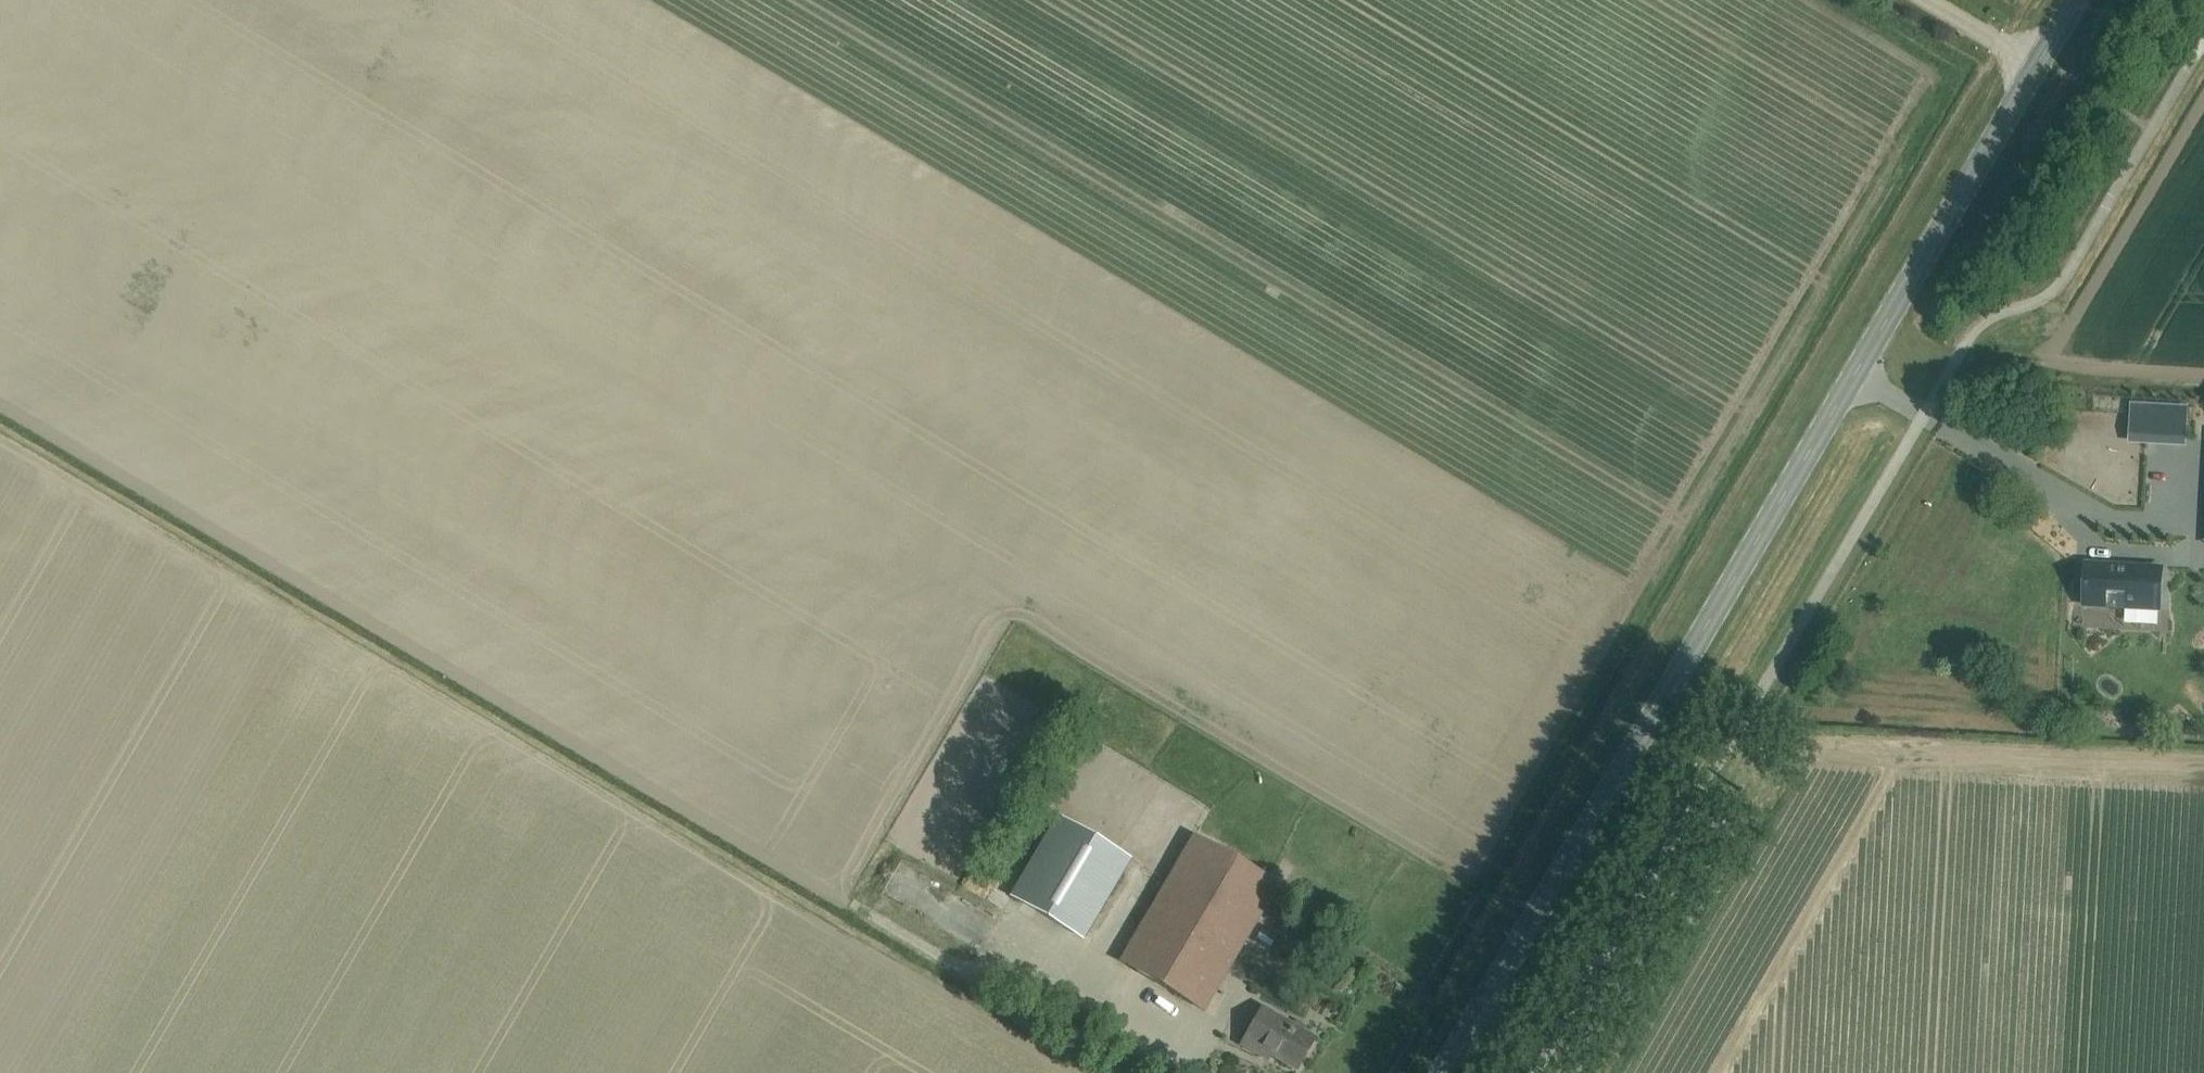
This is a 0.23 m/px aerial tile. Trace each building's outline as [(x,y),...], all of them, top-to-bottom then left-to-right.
[(2160,569),(2087,565),(2085,606),(2115,608),(2115,595),(2136,596),(2136,609),(2158,610),(2160,569)] [(1083,939),(1130,860),(1057,817),(1010,896),(1083,939)] [(1204,1011),(1277,886),(1193,837),(1120,962),(1204,1011)] [(1296,1070),(1314,1038),(1261,1008),(1240,1045),(1257,1054),(1260,1050),(1296,1070)]
